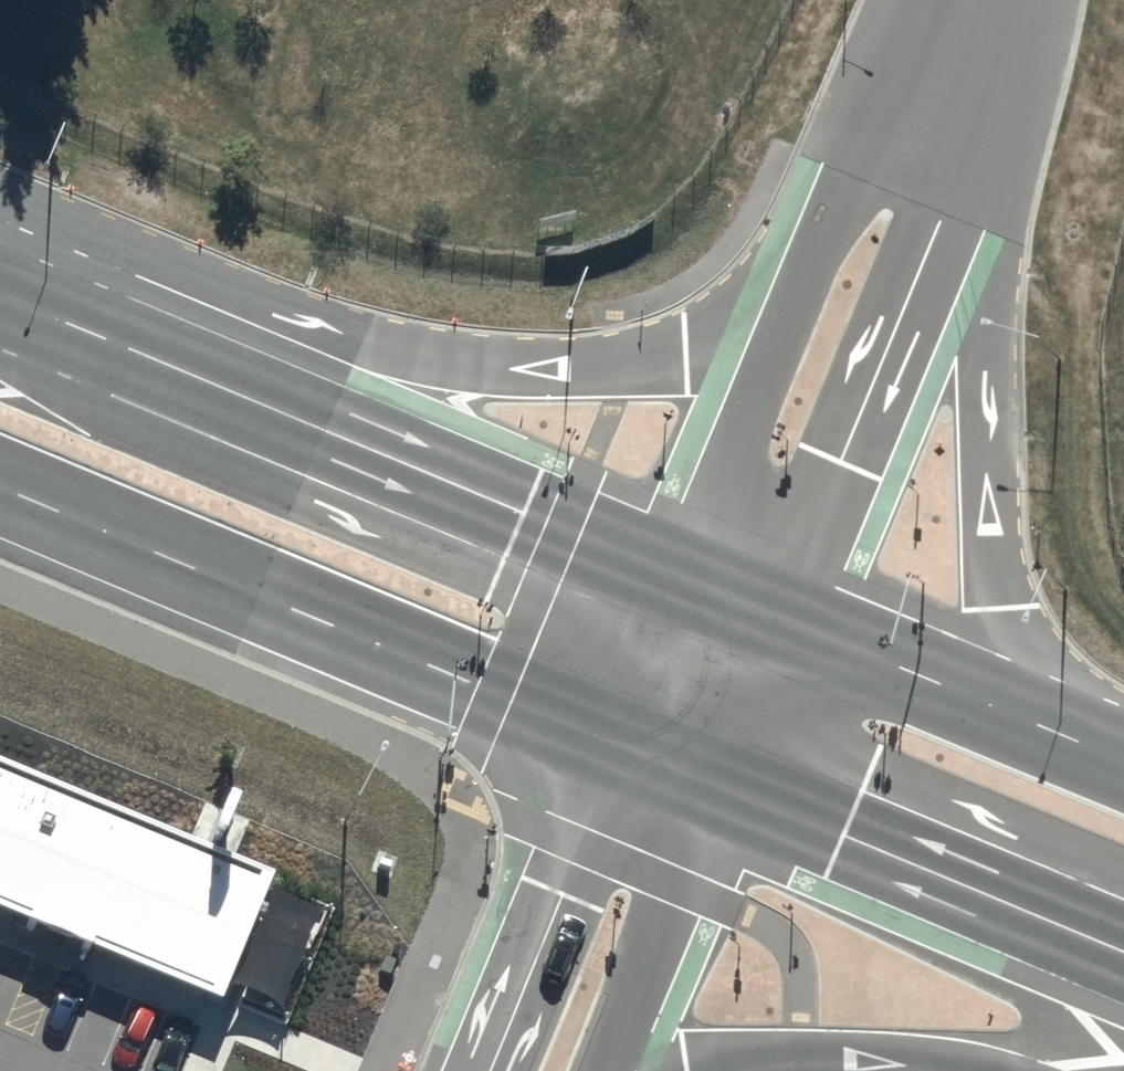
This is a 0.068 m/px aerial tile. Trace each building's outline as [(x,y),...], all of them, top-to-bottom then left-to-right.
[(0,768),(0,903),(226,996),(274,880),(0,768)]
